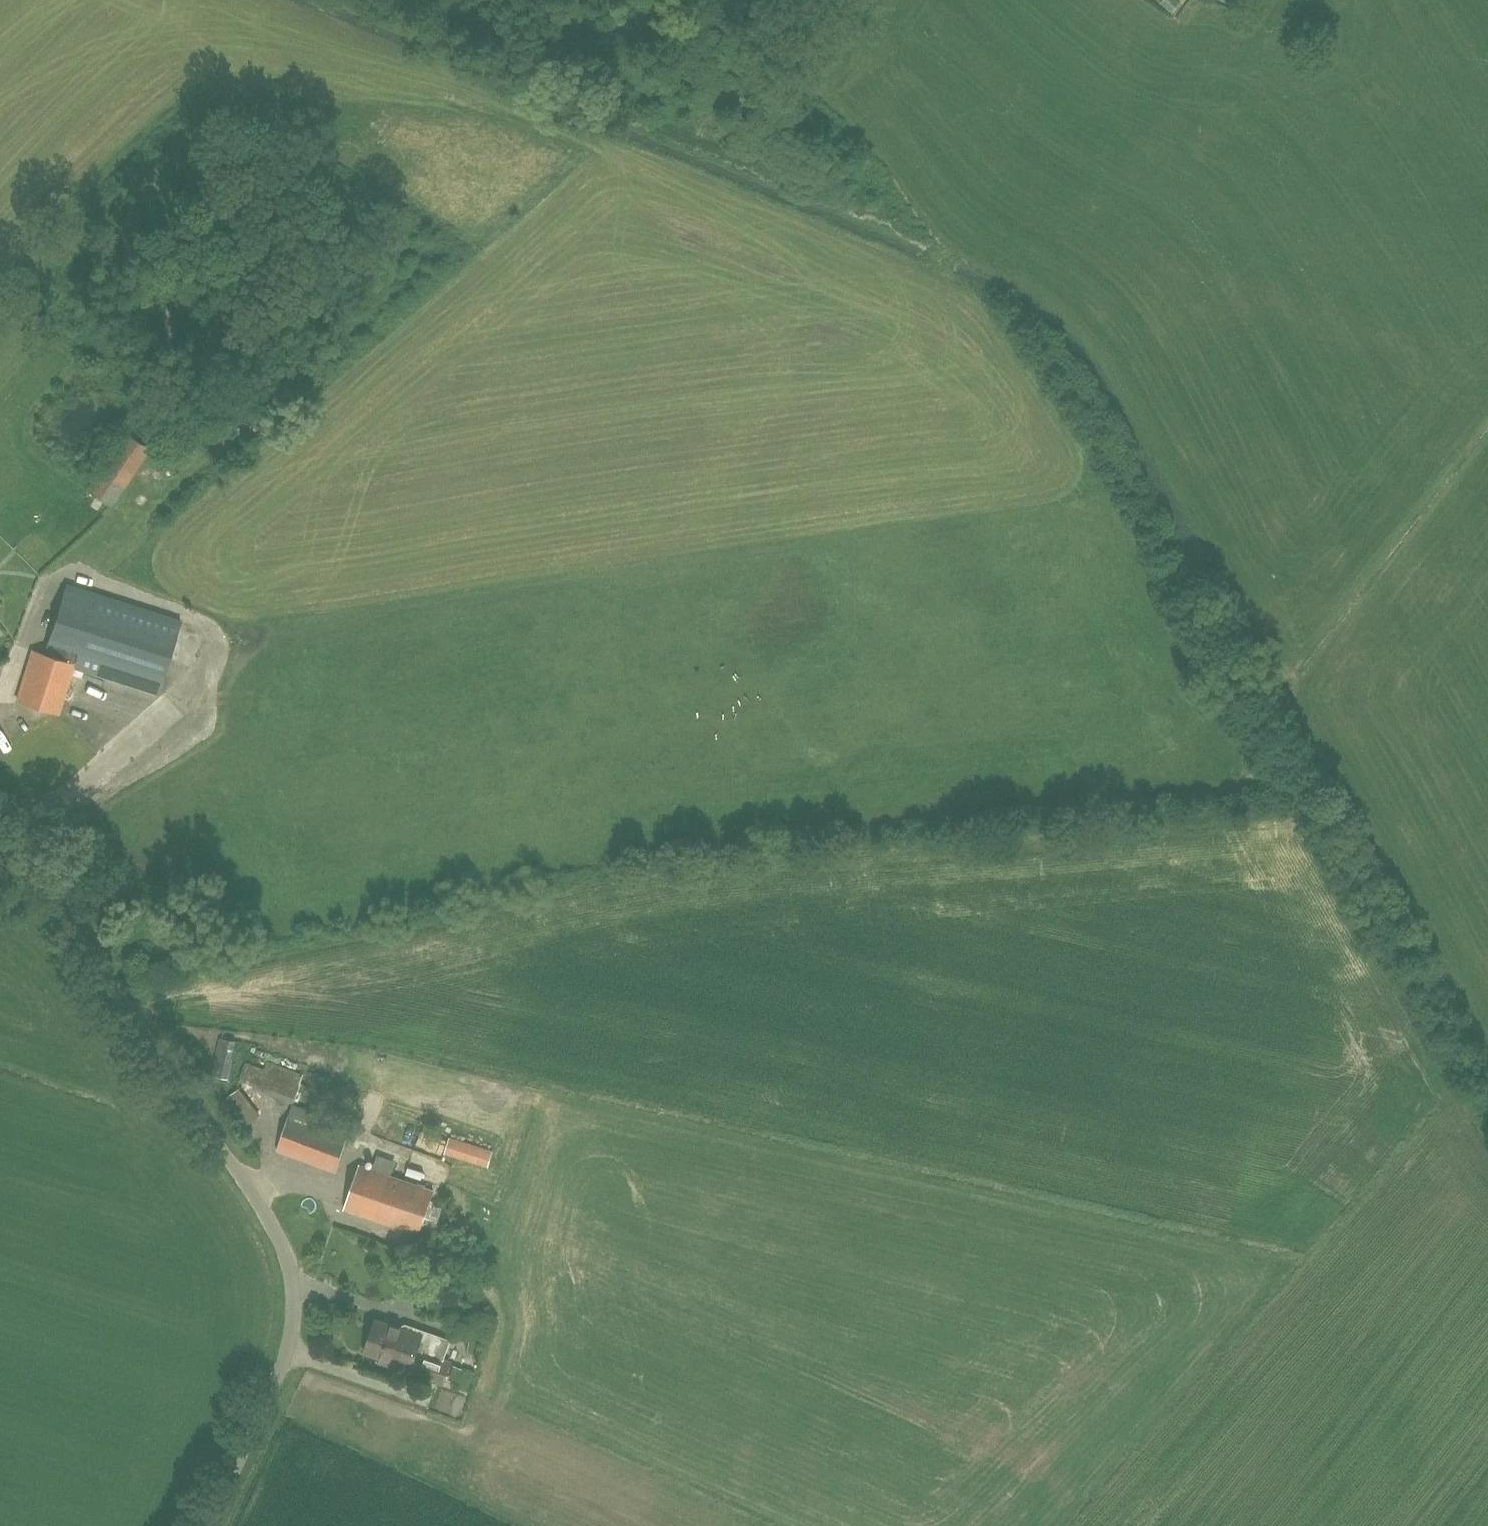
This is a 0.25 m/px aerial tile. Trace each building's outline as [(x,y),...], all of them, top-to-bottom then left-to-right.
[(133,423),(86,490),(119,513),(166,445),(133,423)] [(158,695),(180,621),(65,584),(42,653),(32,650),(16,700),(57,714),(73,667),(158,695)] [(228,1077),(235,1039),(219,1036),(212,1074),(228,1077)] [(240,1088),(219,1103),(242,1130),(261,1116),(240,1088)] [(348,1138),(289,1116),(276,1150),(335,1172),(348,1138)] [(450,1137),(444,1153),(488,1167),(493,1151),(450,1137)] [(375,1166),(391,1169),(394,1159),(377,1155),(375,1166)] [(345,1209),(418,1233),(433,1190),(360,1165),(345,1209)] [(392,1360),(391,1364),(443,1382),(450,1362),(443,1360),(450,1339),(405,1324),(402,1326),(401,1329),(376,1320),(365,1351),(392,1360)]
